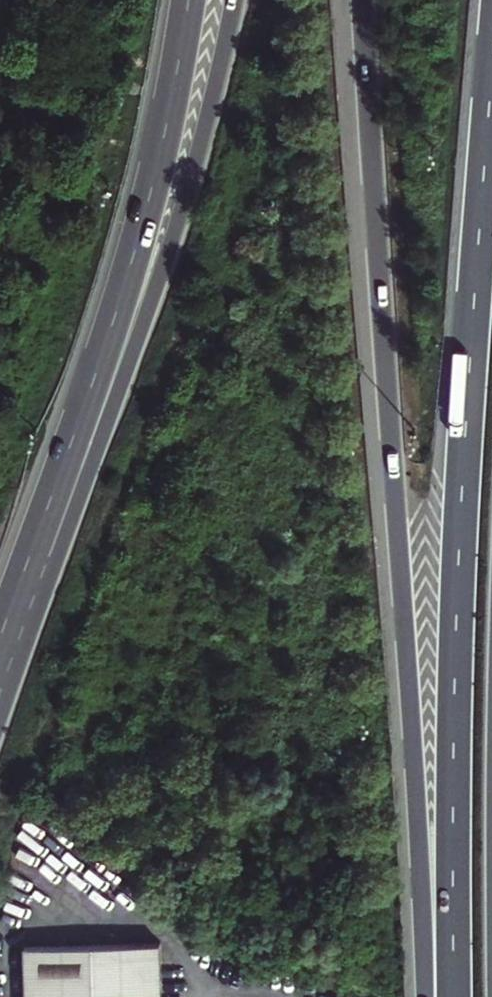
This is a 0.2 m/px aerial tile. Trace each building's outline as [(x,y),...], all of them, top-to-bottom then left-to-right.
[(154,941),(17,948),(18,964),(20,996),(157,996),(154,941)]
